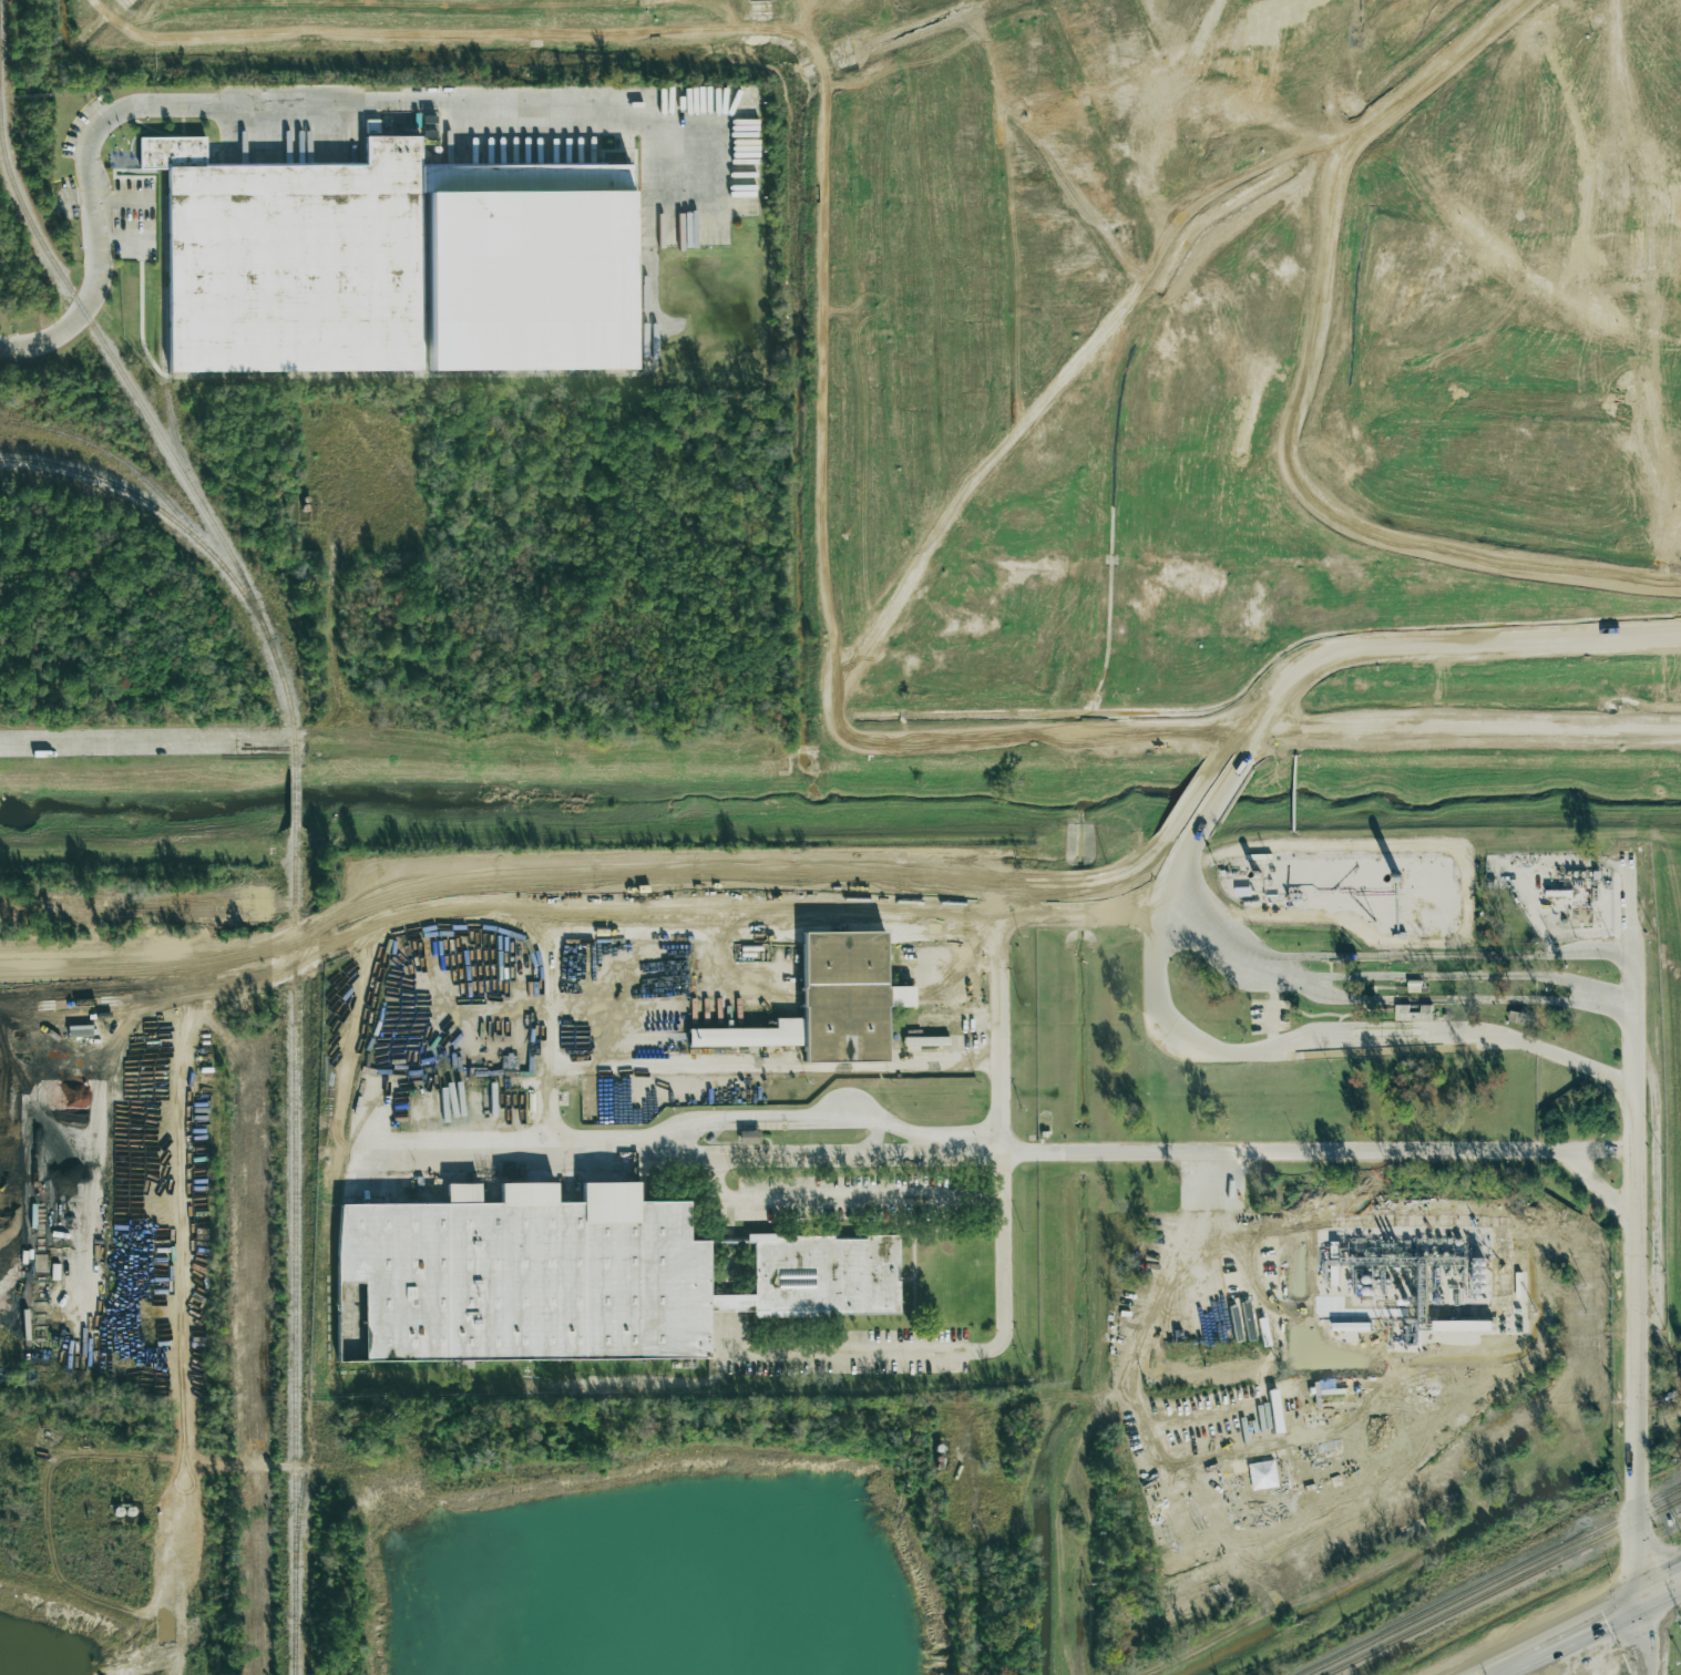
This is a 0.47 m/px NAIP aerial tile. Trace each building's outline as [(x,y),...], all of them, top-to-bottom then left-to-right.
[(167,370),(632,368),(631,167),(417,168),(417,134),(365,135),(365,165),(204,166),(204,136),(139,136),(139,169),(166,169),(167,370)] [(886,1061),(885,1006),(914,1006),(914,986),(885,986),(885,931),(803,932),(803,1018),(776,1018),(776,1028),(689,1029),(689,1047),(804,1046),(804,1062),(886,1061)] [(1431,1020),(1431,1005),(1396,1005),(1396,1020),(1431,1020)] [(364,1359),(709,1359),(709,1311),(774,1311),(774,1315),(899,1315),(899,1236),(747,1236),(747,1243),(754,1243),(754,1295),(709,1295),(709,1241),(689,1241),(689,1201),(638,1201),(638,1182),(582,1182),(582,1203),(556,1203),(556,1183),(500,1183),(500,1203),(480,1203),(480,1184),(446,1184),(446,1204),(338,1204),(338,1281),(364,1281),(364,1359)]
